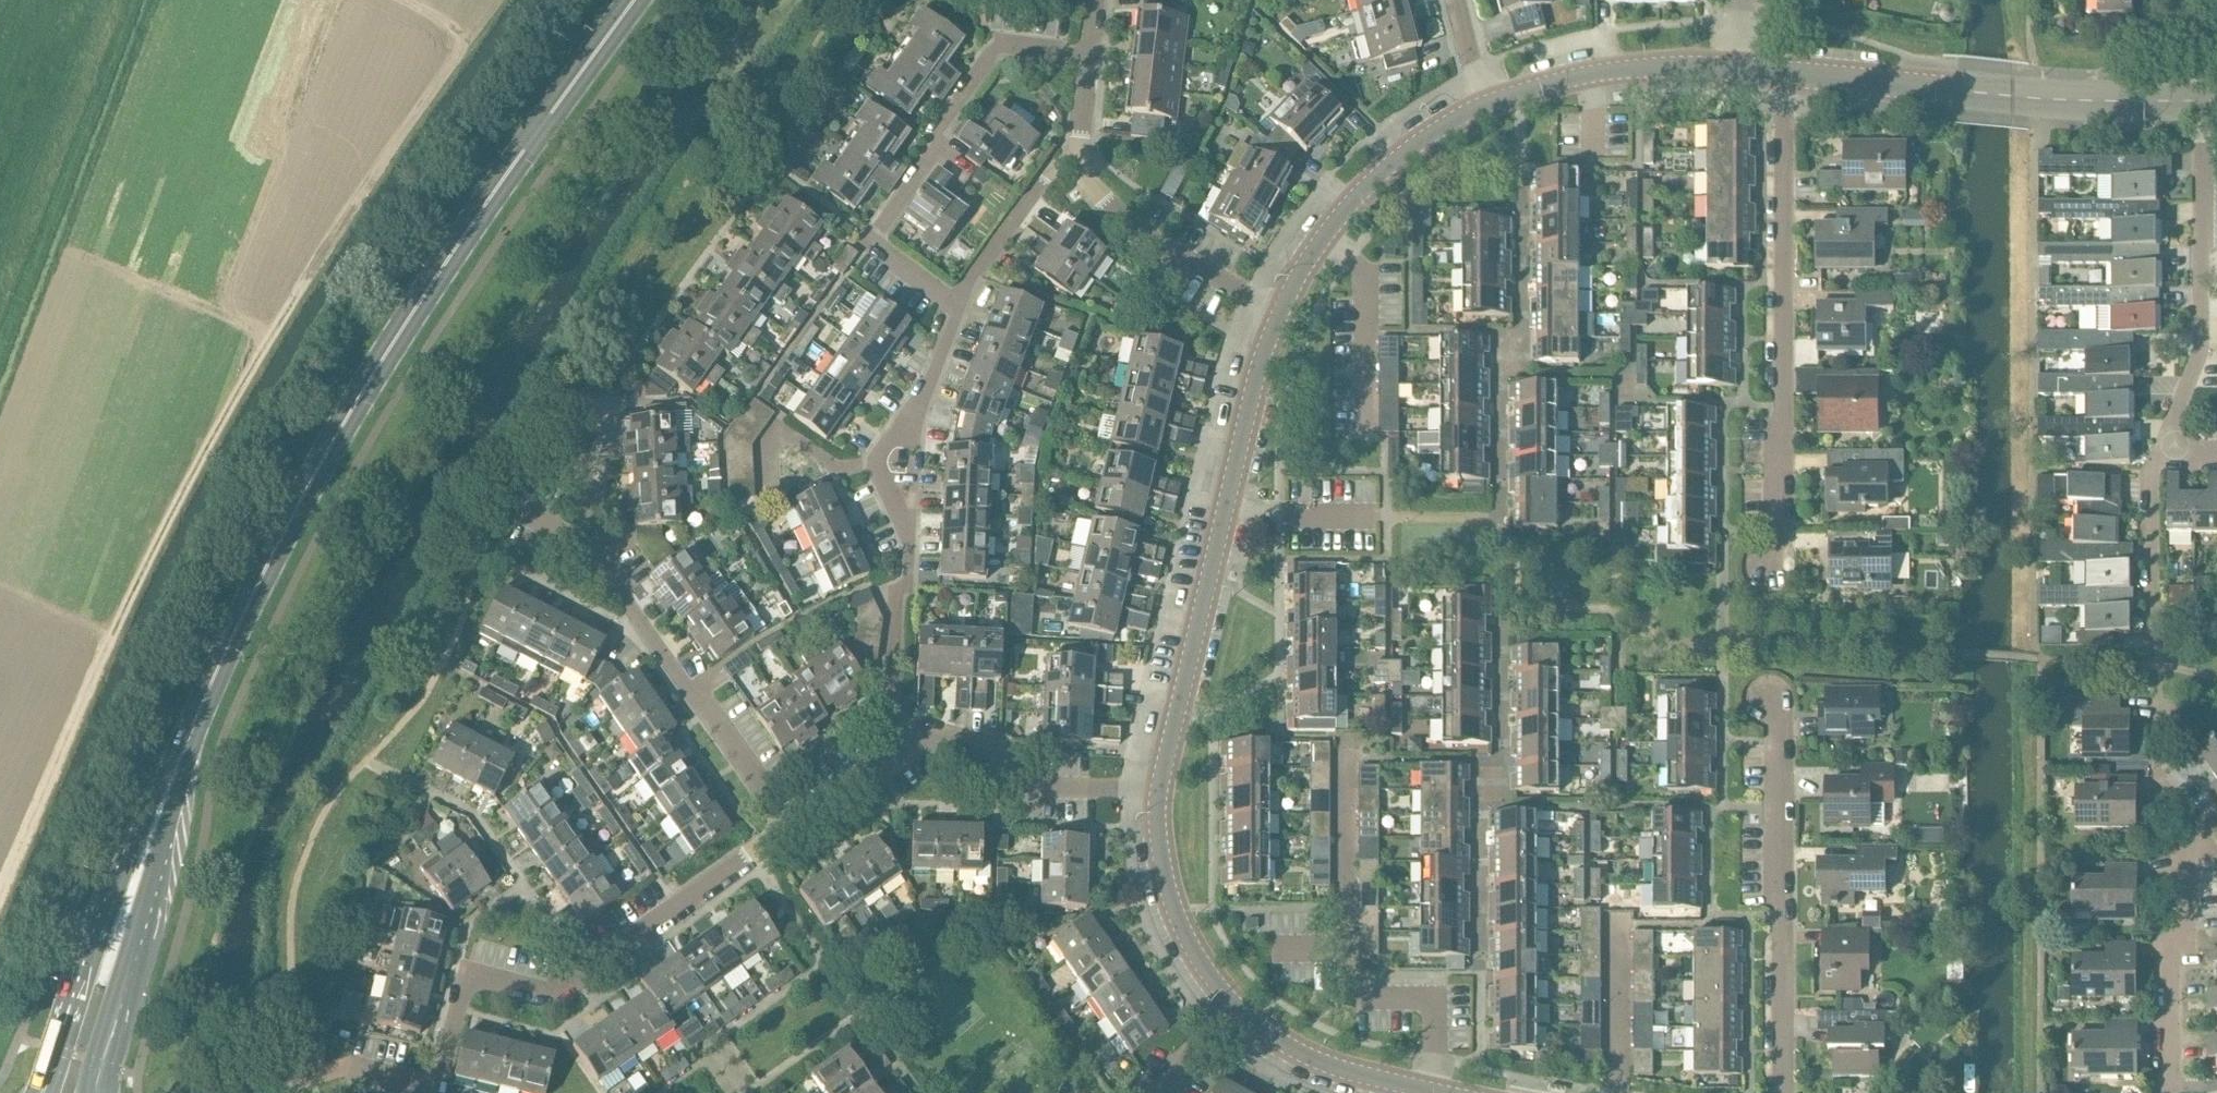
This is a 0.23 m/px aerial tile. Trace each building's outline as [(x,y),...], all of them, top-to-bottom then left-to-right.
[(1143,14),(1136,13),(1133,39),(1185,45),(1188,19),(1175,18),(1174,0),(1142,0),(1143,14)] [(1401,0),(1353,0),(1356,12),(1401,0)] [(1414,22),(1408,0),(1401,0),(1356,12),(1363,36),(1414,22)] [(1502,17),(1509,15),(1515,37),(1547,28),(1541,6),(1553,3),(1552,0),(1498,0),(1502,17)] [(1576,9),(1590,9),(1590,0),(1575,0),(1576,9)] [(2097,15),(2133,15),(2133,0),(2096,0),(2097,15)] [(1942,15),(1941,16),(1942,18),(1942,19),(1943,20),(1943,21),(1944,22),(1945,23),(1947,23),(1948,24),(1949,24),(1951,24),(1952,23),(1953,23),(1954,22),(1955,21),(1956,20),(1956,19),(1957,17),(1957,16),(1957,15),(1957,14),(1956,12),(1955,11),(1954,10),(1953,10),(1952,9),(1951,9),(1950,8),(1949,8),(1947,9),(1946,9),(1945,10),(1944,10),(1943,11),(1942,12),(1942,14),(1942,15)] [(917,33),(911,42),(908,41),(905,41),(897,51),(950,89),(959,78),(945,67),(963,42),(920,10),(908,27),(917,33)] [(1288,36),(1295,29),(1285,19),(1278,26),(1288,36)] [(1413,50),(1420,48),(1414,22),(1363,36),(1370,61),(1382,58),(1385,72),(1417,63),(1413,50)] [(1295,29),(1288,36),(1298,46),(1305,38),(1295,29)] [(1185,45),(1133,39),(1130,63),(1183,69),(1185,45)] [(1244,44),(1241,54),(1252,57),(1254,50),(1251,46),(1244,44)] [(927,91),(942,102),(950,89),(897,51),(890,62),(890,65),(893,67),(886,76),(877,69),(866,86),(909,117),(927,91)] [(1222,60),(1218,74),(1228,77),(1232,63),(1222,60)] [(1127,88),(1180,95),(1183,69),(1130,63),(1127,88)] [(1215,87),(1225,90),(1228,77),(1218,74),(1215,87)] [(1323,79),(1313,90),(1304,81),(1286,99),(1323,136),(1342,117),(1336,112),(1347,102),(1323,79)] [(1162,140),(1164,119),(1177,120),(1180,95),(1127,88),(1124,114),(1132,115),(1129,137),(1162,140)] [(1268,118),(1277,126),(1266,140),(1292,159),(1299,148),(1305,154),(1323,136),(1286,99),(1268,118)] [(866,104),(854,121),(863,127),(856,136),(854,134),(851,135),(843,145),(896,183),(905,171),(891,161),(909,135),(866,104)] [(811,105),(805,114),(814,121),(819,114),(818,110),(811,105)] [(963,125),(954,137),(971,149),(976,153),(970,161),(973,164),(976,166),(979,168),(981,169),(987,161),(995,166),(1002,172),(1018,150),(1027,157),(1039,140),(1027,131),(1034,121),(1014,106),(1006,116),(995,109),(977,135),(963,125)] [(1718,125),(1707,125),(1707,127),(1707,149),(1746,149),(1750,149),(1750,142),(1754,142),(1754,125),(1718,125)] [(1643,149),(1653,149),(1654,135),(1643,135),(1643,149)] [(1256,155),(1248,151),(1249,148),(1240,143),(1226,167),(1232,171),(1232,172),(1278,197),(1290,174),(1285,171),(1292,159),(1266,140),(1256,155)] [(874,185),(887,195),(896,183),(843,145),(836,156),(837,159),(839,160),(833,169),(824,163),(812,179),(855,211),(874,185)] [(1843,190),(1843,189),(1902,189),(1903,146),(1843,146),(1843,173),(1817,173),(1817,190),(1843,190)] [(1653,149),(1643,149),(1643,165),(1653,165),(1653,149)] [(1746,149),(1707,149),(1707,172),(1754,172),(1754,159),(1750,159),(1750,149),(1746,149)] [(2053,151),(2051,151),(2038,151),(2038,178),(2111,178),(2111,202),(2111,203),(2139,203),(2156,203),(2156,177),(2139,177),(2139,158),(2053,158),(2053,151)] [(1192,165),(1180,158),(1175,166),(1187,173),(1192,165)] [(976,166),(971,173),(981,180),(986,173),(981,169),(979,168),(976,166)] [(1160,194),(1172,200),(1187,173),(1175,166),(1160,194)] [(937,255),(968,211),(941,192),(951,178),(939,169),(904,217),(926,233),(919,242),(937,255)] [(1278,197),(1232,172),(1221,192),(1266,218),(1278,197)] [(1540,197),(1580,197),(1580,172),(1532,172),(1532,188),(1540,188),(1540,197)] [(1754,172),(1707,172),(1707,196),(1746,196),(1751,196),(1751,189),(1754,189),(1754,172)] [(1626,197),(1637,197),(1637,182),(1626,182),(1626,197)] [(1643,196),(1653,196),(1653,182),(1643,182),(1643,196)] [(1211,217),(1207,224),(1221,232),(1242,244),(1246,237),(1253,241),(1266,218),(1221,192),(1208,215),(1211,217)] [(1653,196),(1643,196),(1643,213),(1653,213),(1653,196)] [(1746,196),(1707,196),(1707,220),(1754,220),(1754,206),(1751,206),(1751,196),(1746,196)] [(1532,219),(1533,219),(1580,220),(1580,197),(1540,197),(1540,206),(1532,206),(1532,219)] [(1626,213),(1637,213),(1637,197),(1626,197),(1626,213)] [(1623,198),(1609,198),(1609,208),(1623,208),(1623,198)] [(806,250),(817,258),(822,250),(812,243),(822,228),(786,202),(777,215),(771,210),(764,219),(783,233),(786,228),(798,236),(793,244),(804,252),(806,250)] [(2111,202),(2038,202),(2038,215),(2051,215),(2051,221),(2111,221),(2111,245),(2111,247),(2139,247),(2156,247),(2156,220),(2139,220),(2139,203),(2111,203),(2111,202)] [(1837,224),(1818,224),(1818,270),(1875,270),(1875,226),(1888,226),(1888,211),(1888,210),(1842,210),(1842,211),(1842,225),(1837,224)] [(783,233),(764,219),(757,229),(763,234),(755,245),(791,271),(801,257),(812,265),(817,258),(806,250),(804,252),(793,244),(798,236),(786,228),(783,233)] [(1025,231),(1089,277),(1105,255),(1069,229),(1066,226),(1059,236),(1034,219),(1025,231)] [(1580,220),(1533,219),(1532,219),(1532,236),(1540,236),(1540,243),(1580,244),(1580,220)] [(1510,220),(1462,220),(1462,243),(1502,243),(1502,236),(1510,236),(1510,220)] [(1754,220),(1707,220),(1707,244),(1746,244),(1751,244),(1751,236),(1754,236),(1754,220)] [(1087,241),(1092,234),(1075,222),(1069,229),(1087,241)] [(1413,244),(1423,244),(1423,228),(1413,228),(1413,244)] [(1637,229),(1626,229),(1626,244),(1637,244),(1637,229)] [(1643,245),(1653,245),(1653,229),(1643,229),(1643,245)] [(1089,277),(1025,231),(1016,243),(1041,261),(1034,271),(1073,299),(1089,277)] [(1462,267),(1510,267),(1510,253),(1502,253),(1502,243),(1462,243),(1462,267)] [(1580,244),(1540,243),(1540,253),(1532,253),(1532,268),(1580,267),(1580,244)] [(1423,244),(1413,244),(1413,259),(1423,259),(1423,244)] [(1637,244),(1626,244),(1626,260),(1637,259),(1637,244)] [(1746,244),(1707,244),(1707,269),(1754,269),(1754,253),(1751,253),(1751,244),(1746,244)] [(791,271),(755,245),(746,257),(740,253),(733,262),(752,275),(755,270),(767,279),(761,287),(773,295),(775,292),(786,300),(792,293),(781,285),(791,271)] [(1653,245),(1643,245),(1643,259),(1653,260),(1653,245)] [(2111,245),(2038,245),(2038,259),(2051,259),(2051,265),(2111,264),(2111,289),(2111,290),(2139,290),(2156,290),(2156,264),(2153,264),(2153,247),(2139,247),(2111,247),(2111,245)] [(832,268),(843,276),(858,254),(847,247),(832,268)] [(1385,256),(1394,256),(1394,248),(1383,248),(1383,256),(1385,256)] [(817,260),(812,268),(822,275),(828,268),(817,260)] [(752,275),(733,262),(726,272),(732,276),(724,288),(760,314),(770,300),(781,308),(786,300),(775,292),(773,295),(761,287),(767,279),(755,270),(752,275)] [(1510,267),(1462,267),(1463,291),(1502,291),(1502,283),(1510,283),(1510,267)] [(1540,290),(1579,290),(1580,267),(1532,268),(1532,283),(1541,283),(1540,290)] [(2051,270),(2039,270),(2039,287),(2051,287),(2051,270)] [(1413,291),(1423,291),(1423,276),(1413,276),(1413,291)] [(1626,291),(1637,291),(1637,276),(1626,276),(1626,291)] [(816,290),(823,295),(831,284),(824,279),(816,290)] [(760,314),(724,288),(716,299),(709,295),(703,304),(721,318),(725,313),(737,322),(731,330),(742,338),(744,334),(756,343),(761,335),(751,327),(760,314)] [(831,299),(838,304),(846,293),(839,288),(831,299)] [(2111,289),(2038,289),(2038,303),(2051,303),(2051,308),(2111,308),(2111,333),(2111,334),(2130,334),(2156,334),(2156,308),(2139,308),(2139,290),(2111,290),(2111,289)] [(823,295),(816,290),(809,300),(816,305),(823,295)] [(1579,290),(1540,290),(1540,300),(1532,300),(1532,314),(1579,314),(1579,290)] [(1413,307),(1423,307),(1423,291),(1413,291),(1413,307)] [(1463,316),(1510,316),(1510,300),(1502,300),(1502,291),(1463,291),(1463,316)] [(1735,291),(1688,291),(1688,314),(1726,315),(1731,315),(1731,306),(1735,306),(1735,291)] [(1896,309),(1896,292),(1857,292),(1857,304),(1818,304),(1818,352),(1867,352),(1867,309),(1896,309)] [(991,313),(1035,330),(1043,309),(999,293),(991,313)] [(824,309),(831,314),(838,304),(831,299),(824,309)] [(910,325),(878,301),(863,322),(895,345),(910,325)] [(740,342),(750,350),(756,343),(744,334),(742,338),(731,330),(737,322),(725,313),(721,318),(703,304),(696,314),(702,318),(695,328),(689,324),(687,326),(688,326),(689,325),(695,330),(694,330),(723,353),(729,357),(740,342)] [(1634,314),(1634,304),(1621,304),(1621,314),(1634,314)] [(1647,304),(1637,304),(1634,304),(1634,314),(1647,314),(1647,304)] [(1035,330),(991,313),(984,333),(1027,350),(1035,330)] [(1540,338),(1579,339),(1579,314),(1532,314),(1532,330),(1540,330),(1540,338)] [(1621,326),(1630,326),(1634,326),(1634,314),(1621,314),(1621,326)] [(1647,314),(1634,314),(1634,326),(1647,326),(1647,314)] [(1726,315),(1688,314),(1688,339),(1735,339),(1735,324),(1731,324),(1731,315),(1726,315)] [(786,332),(793,337),(801,326),(793,321),(786,332)] [(895,345),(863,322),(849,341),(881,364),(895,345)] [(688,326),(687,326),(679,337),(673,333),(666,343),(685,357),(688,352),(700,361),(694,368),(705,376),(708,373),(719,381),(725,373),(714,365),(722,354),(728,358),(729,357),(723,353),(694,330),(695,330),(689,325),(688,326)] [(804,337),(811,342),(818,331),(811,326),(804,337)] [(1061,340),(1075,345),(1078,336),(1064,331),(1061,340)] [(793,337),(786,332),(778,343),(785,348),(793,337)] [(1027,350),(984,333),(976,353),(1020,369),(1027,350)] [(2039,333),(2039,352),(2085,352),(2085,371),(2081,371),(2081,376),(2081,377),(2085,377),(2130,377),(2130,334),(2111,334),(2111,333),(2039,333)] [(811,342),(804,337),(796,347),(803,352),(811,342)] [(1532,363),(1579,363),(1579,339),(1540,338),(1540,347),(1532,347),(1532,363)] [(1181,350),(1133,339),(1127,367),(1192,382),(1204,385),(1207,369),(1178,363),(1181,350)] [(1399,339),(1380,339),(1380,351),(1399,351),(1399,339)] [(1488,339),(1442,339),(1442,363),(1480,363),(1485,363),(1485,354),(1489,354),(1489,339),(1488,339)] [(1621,354),(1631,354),(1631,339),(1621,339),(1621,354)] [(1735,339),(1688,339),(1688,363),(1726,363),(1731,363),(1731,362),(1732,354),(1735,354),(1735,339)] [(1058,349),(1071,354),(1075,345),(1061,340),(1058,349)] [(881,364),(849,341),(835,360),(868,383),(881,364)] [(667,397),(677,384),(692,395),(703,380),(714,388),(719,381),(708,373),(705,376),(694,368),(700,361),(688,352),(685,357),(666,343),(659,352),(665,356),(644,385),(645,398),(667,397)] [(1637,363),(1647,363),(1647,347),(1637,347),(1637,363)] [(1020,369),(976,353),(969,372),(1013,389),(1020,369)] [(868,383),(835,360),(822,379),(854,402),(868,383)] [(1480,363),(1442,363),(1442,387),(1489,387),(1489,372),(1485,372),(1485,363),(1480,363)] [(1637,363),(1637,377),(1647,377),(1647,363),(1637,363)] [(1726,363),(1688,363),(1688,387),(1735,387),(1735,371),(1731,371),(1731,363),(1726,363)] [(2049,363),(2039,363),(2039,376),(2052,376),(2052,366),(2049,363)] [(755,375),(762,379),(770,369),(763,364),(755,375)] [(776,375),(783,380),(791,370),(784,364),(776,375)] [(1204,385),(1192,382),(1127,367),(1121,393),(1168,403),(1171,392),(1201,398),(1204,385)] [(1046,379),(1060,384),(1063,376),(1050,370),(1046,379)] [(1013,389),(969,372),(961,391),(1005,408),(1013,389)] [(1071,372),(1067,383),(1077,387),(1082,376),(1081,375),(1072,372),(1071,372)] [(1875,426),(1875,373),(1875,372),(1822,372),(1822,427),(1875,426)] [(762,379),(755,375),(748,385),(755,390),(762,379)] [(769,386),(776,391),(783,380),(776,375),(769,386)] [(1399,375),(1380,375),(1380,386),(1399,387),(1399,375)] [(2085,395),(2085,420),(2085,421),(2113,421),(2130,421),(2130,395),(2124,395),(2124,387),(2130,387),(2130,377),(2085,377),(2081,377),(2081,376),(2039,376),(2039,396),(2085,395)] [(808,398),(839,422),(854,402),(822,379),(808,398)] [(1043,388),(1056,394),(1060,384),(1046,379),(1043,388)] [(1399,387),(1380,386),(1379,398),(1399,398),(1399,387)] [(1519,410),(1557,410),(1557,386),(1511,386),(1511,402),(1519,401),(1519,410)] [(1489,387),(1442,387),(1442,410),(1480,410),(1485,410),(1485,401),(1489,401),(1489,387)] [(993,427),(997,429),(1005,408),(961,391),(953,412),(959,414),(955,432),(990,439),(993,427)] [(1168,403),(1121,393),(1115,418),(1192,435),(1195,420),(1166,413),(1168,403)] [(1610,410),(1610,395),(1600,395),(1600,410),(1610,410)] [(839,422),(808,398),(794,418),(826,441),(839,422)] [(775,415),(754,400),(746,410),(767,425),(775,415)] [(647,420),(630,421),(631,436),(623,437),(624,449),(646,448),(647,441),(661,441),(661,450),(675,449),(675,445),(689,444),(689,436),(676,436),(674,415),(686,414),(686,404),(646,407),(647,420)] [(1031,418),(1045,424),(1048,414),(1035,409),(1031,418)] [(1715,409),(1668,409),(1668,433),(1707,434),(1712,434),(1712,425),(1715,425),(1715,409)] [(739,420),(760,435),(767,425),(746,410),(739,420)] [(1480,410),(1442,410),(1442,434),(1489,434),(1489,419),(1485,419),(1485,410),(1480,410)] [(1511,434),(1557,434),(1557,410),(1519,410),(1519,419),(1511,419),(1511,434)] [(1600,425),(1610,425),(1610,410),(1600,410),(1600,425)] [(1028,427),(1041,432),(1045,424),(1031,418),(1028,427)] [(1192,435),(1115,418),(1109,444),(1156,455),(1159,443),(1189,450),(1192,435)] [(1616,418),(1616,433),(1626,433),(1626,418),(1616,418)] [(726,439),(752,447),(760,435),(739,420),(726,439)] [(2113,439),(2113,421),(2085,421),(2085,420),(2039,420),(2039,439),(2085,439),(2085,459),(2076,459),(2076,464),(2130,464),(2130,439),(2113,439)] [(1399,422),(1379,421),(1379,433),(1399,433),(1399,422)] [(1053,426),(1050,436),(1061,439),(1063,428),(1053,426)] [(992,453),(988,452),(990,439),(955,432),(951,450),(946,450),(944,473),(991,475),(992,453)] [(1707,434),(1668,433),(1668,457),(1715,457),(1715,443),(1712,443),(1712,434),(1707,434)] [(1489,434),(1442,434),(1442,457),(1480,457),(1485,457),(1485,448),(1489,448),(1489,434)] [(1519,457),(1557,457),(1557,434),(1511,434),(1511,448),(1519,448),(1519,457)] [(727,462),(753,460),(752,447),(726,439),(727,462)] [(633,475),(677,472),(677,455),(690,454),(689,444),(675,445),(675,449),(661,450),(661,441),(647,441),(646,448),(624,449),(624,460),(632,460),(633,475)] [(1389,457),(1399,457),(1400,442),(1389,442),(1389,457)] [(1614,457),(1614,446),(1600,446),(1600,457),(1614,457)] [(1614,446),(1614,457),(1627,457),(1627,446),(1614,446)] [(1843,472),(1827,472),(1827,513),(1864,514),(1864,508),(1888,508),(1888,483),(1904,483),(1904,452),(1843,452),(1843,472)] [(1100,483),(1176,501),(1180,485),(1151,478),(1154,468),(1106,456),(1100,483)] [(718,457),(709,457),(710,470),(719,470),(718,457)] [(1399,457),(1389,457),(1389,472),(1399,472),(1399,457)] [(1480,457),(1442,457),(1442,482),(1464,482),(1485,482),(1489,482),(1489,466),(1485,466),(1485,457),(1480,457)] [(1511,481),(1557,481),(1557,457),(1519,457),(1519,466),(1511,466),(1511,481)] [(1600,468),(1610,468),(1614,468),(1614,457),(1600,457),(1600,468)] [(1627,457),(1614,457),(1614,468),(1626,468),(1627,457)] [(1715,457),(1668,457),(1668,481),(1707,481),(1712,481),(1712,472),(1715,472),(1715,457)] [(727,475),(753,473),(753,460),(727,462),(727,475)] [(1020,466),(1019,476),(1034,477),(1034,467),(1020,466)] [(719,470),(710,470),(711,483),(719,482),(719,470)] [(677,472),(633,475),(634,489),(626,489),(627,501),(649,500),(649,494),(663,493),(664,502),(679,502),(679,498),(692,497),(692,488),(678,489),(677,472)] [(728,487),(754,486),(753,473),(727,475),(728,487)] [(991,475),(944,473),(943,494),(990,496),(991,475)] [(2194,534),(2194,496),(2180,496),(2180,475),(2167,475),(2167,534),(2194,534)] [(2209,475),(2209,497),(2194,496),(2194,534),(2216,534),(2216,475),(2209,475)] [(1019,476),(1019,485),(1022,485),(1033,486),(1034,477),(1019,476)] [(2077,503),(2077,520),(2074,520),(2074,545),(2074,546),(2118,546),(2118,509),(2121,509),(2121,478),(2039,478),(2039,509),(2057,509),(2057,503),(2077,503)] [(1519,504),(1557,504),(1557,481),(1511,481),(1511,495),(1519,495),(1519,504)] [(1617,481),(1617,500),(1616,504),(1626,504),(1627,481),(1617,481)] [(1707,481),(1668,481),(1668,504),(1716,504),(1716,489),(1715,489),(1712,489),(1712,481),(1707,481)] [(1141,521),(1144,508),(1173,515),(1176,501),(1100,483),(1093,510),(1141,521)] [(754,486),(728,487),(729,504),(755,498),(754,486)] [(783,495),(781,500),(787,508),(792,506),(803,527),(846,508),(843,503),(836,506),(834,502),(828,489),(803,501),(797,488),(787,493),(783,495)] [(1610,489),(1600,489),(1600,504),(1610,504),(1610,489)] [(680,526),(679,507),(693,506),(692,497),(679,498),(679,502),(664,502),(663,493),(649,494),(649,500),(627,501),(627,512),(635,512),(636,546),(662,537),(661,527),(680,526)] [(990,496),(943,494),(942,515),(989,516),(990,496)] [(755,498),(729,504),(737,521),(760,511),(755,498)] [(1511,529),(1557,528),(1557,504),(1519,504),(1519,513),(1511,513),(1511,529)] [(1610,504),(1600,504),(1600,519),(1610,519),(1610,504)] [(1626,504),(1617,504),(1616,528),(1627,528),(1627,504),(1626,504)] [(1716,504),(1668,504),(1668,528),(1707,528),(1712,528),(1712,519),(1715,519),(1716,504)] [(846,508),(803,527),(813,549),(848,532),(843,521),(841,517),(848,513),(846,508)] [(1018,508),(1017,517),(1032,518),(1032,509),(1023,508),(1018,508)] [(713,523),(721,520),(721,510),(712,511),(713,523)] [(989,516),(942,515),(941,535),(988,537),(989,516)] [(1032,518),(1017,517),(1017,527),(1031,528),(1032,518)] [(720,534),(727,529),(721,521),(721,520),(713,523),(713,524),(720,534)] [(1910,520),(1884,520),(1884,532),(1910,532),(1910,520)] [(1084,549),(1161,567),(1165,552),(1135,545),(1138,533),(1091,522),(1084,549)] [(1627,528),(1616,528),(1616,543),(1627,543),(1627,528)] [(1668,547),(1657,547),(1657,566),(1716,566),(1716,552),(1716,537),(1715,537),(1712,537),(1712,528),(1707,528),(1668,528),(1668,547)] [(763,531),(756,536),(762,547),(770,543),(763,531)] [(848,532),(813,549),(823,571),(858,554),(865,550),(863,545),(856,549),(854,545),(848,532)] [(1831,533),(1831,535),(1831,590),(1892,590),(1892,533),(1831,533)] [(988,537),(941,535),(940,556),(987,559),(988,537)] [(662,537),(636,546),(649,564),(670,549),(662,537)] [(770,543),(762,547),(769,558),(775,554),(776,553),(770,543)] [(2074,545),(2039,545),(2039,564),(2085,564),(2085,588),(2085,590),(2121,590),(2130,590),(2130,546),(2118,546),(2074,546),(2074,545)] [(656,574),(650,578),(659,591),(653,595),(660,605),(678,592),(674,587),(686,578),(691,586),(704,577),(702,574),(713,566),(708,559),(697,567),(686,553),(677,559),(670,549),(649,564),(656,574)] [(1161,567),(1084,549),(1079,574),(1126,585),(1128,574),(1158,581),(1161,567)] [(858,554),(823,571),(833,592),(863,579),(868,576),(862,563),(860,559),(868,555),(865,550),(858,554)] [(1015,560),(1030,561),(1030,550),(1015,550),(1015,560)] [(1035,551),(1035,566),(1047,568),(1050,555),(1035,551)] [(756,554),(749,558),(755,569),(757,568),(763,565),(756,554)] [(987,559),(940,556),(939,577),(986,580),(987,559)] [(1015,569),(1029,569),(1030,561),(1015,560),(1015,569)] [(757,568),(755,569),(762,580),(769,576),(763,565),(757,568)] [(1334,565),(1287,565),(1287,594),(1296,594),(1296,602),(1334,601),(1334,565)] [(1385,565),(1374,565),(1374,579),(1385,579),(1385,565)] [(722,590),(716,594),(708,583),(719,575),(713,566),(702,574),(704,577),(691,586),(686,578),(674,587),(678,592),(660,605),(666,614),(672,610),(682,623),(688,619),(687,617),(717,596),(717,595),(723,591),(722,590)] [(786,572),(779,576),(786,588),(794,584),(787,572),(786,572)] [(1073,600),(1149,618),(1153,603),(1123,595),(1126,585),(1079,574),(1073,600)] [(2196,578),(2195,593),(2214,593),(2214,578),(2196,578)] [(717,596),(687,617),(688,619),(695,629),(689,633),(696,644),(714,631),(710,625),(722,617),(727,624),(740,615),(739,614),(750,606),(744,598),(734,583),(723,591),(723,592),(717,596)] [(794,584),(786,588),(792,599),(800,594),(794,584)] [(525,599),(503,587),(479,634),(500,645),(525,599)] [(1386,587),(1376,587),(1376,601),(1386,601),(1386,587)] [(2085,588),(2039,588),(2039,608),(2085,607),(2085,632),(2079,632),(2079,635),(2079,646),(2113,646),(2113,633),(2130,633),(2130,607),(2121,607),(2121,590),(2085,590),(2085,588)] [(2169,588),(2169,605),(2193,605),(2193,588),(2169,588)] [(1459,589),(1459,601),(1444,601),(1444,626),(1482,626),(1482,617),(1491,618),(1491,589),(1459,589)] [(868,590),(845,601),(851,613),(874,602),(868,590)] [(1007,595),(996,594),(996,600),(998,603),(1007,603),(1007,595)] [(525,599),(500,645),(521,656),(546,609),(525,599)] [(1114,637),(1116,625),(1145,632),(1149,618),(1073,600),(1066,626),(1114,637)] [(1334,601),(1296,602),(1296,612),(1287,612),(1287,624),(1334,625),(1334,601)] [(1386,601),(1376,601),(1376,618),(1386,618),(1386,601)] [(777,607),(784,619),(792,615),(785,602),(777,607)] [(856,625),(882,620),(874,602),(851,613),(855,622),(856,625)] [(754,635),(744,621),(755,613),(750,606),(739,614),(740,615),(727,624),(722,617),(710,625),(714,631),(696,644),(703,653),(709,648),(718,661),(754,635)] [(541,666),(566,620),(546,609),(521,656),(541,666)] [(1392,625),(1402,625),(1402,611),(1392,611),(1392,625)] [(561,676),(565,670),(585,630),(566,620),(541,666),(561,676)] [(882,620),(856,625),(855,635),(880,639),(883,621),(882,620)] [(1011,622),(1010,636),(1031,637),(1032,623),(1011,622)] [(1334,625),(1287,624),(1287,641),(1296,641),(1296,649),(1334,649),(1334,625)] [(1402,625),(1392,625),(1392,641),(1402,641),(1402,625)] [(1444,649),(1491,649),(1491,635),(1482,635),(1482,626),(1444,626),(1444,649)] [(596,686),(612,667),(611,666),(596,658),(606,640),(585,630),(565,670),(596,686)] [(933,709),(934,679),(946,680),(947,631),(920,630),(916,708),(933,709)] [(947,631),(946,680),(956,680),(954,710),(970,711),(974,633),(947,631)] [(768,638),(772,646),(783,639),(779,632),(768,638)] [(974,633),(970,711),(985,712),(986,682),(998,682),(1001,634),(974,633)] [(1376,649),(1386,649),(1386,634),(1376,634),(1376,649)] [(880,639),(855,635),(854,646),(853,646),(877,661),(880,639)] [(756,645),(760,652),(772,646),(768,638),(756,645)] [(835,642),(819,644),(809,651),(816,662),(818,661),(828,674),(820,680),(828,690),(833,687),(846,705),(856,698),(851,692),(864,683),(858,674),(877,661),(853,646),(843,653),(835,642)] [(1084,646),(1060,645),(1059,661),(1084,662),(1084,646)] [(1112,649),(1099,648),(1099,660),(1111,660),(1112,649)] [(1334,649),(1296,649),(1296,658),(1287,659),(1287,673),(1334,673),(1334,649)] [(1444,673),(1482,673),(1482,665),(1491,665),(1491,649),(1444,649),(1444,673)] [(1514,649),(1513,649),(1513,665),(1517,665),(1517,673),(1521,673),(1560,673),(1560,649),(1514,649)] [(821,714),(822,713),(832,705),(836,711),(846,705),(833,687),(828,690),(820,680),(828,674),(818,661),(816,662),(809,651),(801,657),(808,667),(793,678),(797,685),(799,684),(821,714)] [(752,664),(745,653),(723,668),(730,679),(752,664)] [(1611,658),(1601,658),(1601,673),(1611,673),(1611,658)] [(1043,687),(1122,691),(1123,676),(1093,674),(1093,663),(1045,660),(1043,687)] [(465,661),(460,670),(473,676),(477,668),(465,661)] [(1390,662),(1376,662),(1376,673),(1390,673),(1390,662)] [(1390,662),(1390,673),(1402,673),(1402,662),(1390,662)] [(612,718),(650,691),(636,671),(623,680),(612,667),(596,686),(602,695),(598,698),(612,718)] [(1334,673),(1287,673),(1287,688),(1296,688),(1296,697),(1334,697),(1334,673)] [(1390,673),(1376,673),(1376,684),(1389,684),(1390,673)] [(1402,673),(1390,673),(1389,684),(1402,684),(1402,673)] [(1443,697),(1491,697),(1491,682),(1482,682),(1482,673),(1444,673),(1443,697)] [(1517,682),(1513,682),(1513,696),(1560,696),(1560,673),(1521,673),(1517,673),(1517,682)] [(1611,688),(1611,681),(1611,673),(1601,673),(1601,688),(1611,688)] [(502,692),(507,683),(494,676),(489,685),(502,692)] [(793,678),(797,684),(784,693),(777,683),(770,688),(777,698),(780,696),(790,709),(782,715),(790,726),(795,723),(808,741),(817,734),(813,728),(826,719),(822,713),(821,714),(799,684),(797,685),(793,678)] [(507,683),(502,692),(514,698),(519,689),(507,683)] [(1704,683),(1658,683),(1658,697),(1669,697),(1668,720),(1707,720),(1711,720),(1711,711),(1715,711),(1715,696),(1704,696),(1704,683)] [(1007,684),(1007,697),(1017,698),(1018,684),(1007,684)] [(1122,691),(1043,687),(1042,713),(1091,716),(1091,705),(1121,707),(1122,691)] [(790,709),(780,696),(777,698),(770,688),(762,693),(769,704),(755,714),(781,751),(793,742),(798,748),(808,741),(795,723),(790,726),(782,715),(790,709)] [(483,689),(478,698),(491,704),(495,695),(483,689)] [(1820,736),(1852,736),(1852,739),(1873,739),(1873,723),(1880,723),(1880,690),(1827,690),(1827,715),(1820,715),(1820,736)] [(625,736),(663,709),(650,691),(612,718),(625,736)] [(495,695),(491,704),(503,710),(507,701),(495,695)] [(1560,696),(1513,696),(1513,711),(1517,711),(1517,720),(1521,720),(1560,720),(1560,696)] [(542,713),(547,704),(534,697),(529,706),(542,713)] [(1291,706),(1287,706),(1287,721),(1287,732),(1334,731),(1334,721),(1334,697),(1296,697),(1291,697),(1291,706)] [(1375,697),(1375,712),(1386,712),(1386,697),(1375,697)] [(1443,721),(1482,721),(1482,711),(1491,711),(1491,697),(1443,697),(1443,721)] [(2118,700),(2069,700),(2069,719),(2082,719),(2083,759),(2128,759),(2128,713),(2118,713),(2118,700)] [(547,704),(542,713),(554,719),(559,710),(547,704)] [(1392,720),(1402,720),(1402,705),(1392,705),(1392,720)] [(515,706),(510,714),(523,721),(528,712),(515,706)] [(663,709),(625,736),(638,756),(665,737),(677,729),(663,709)] [(1615,709),(1601,709),(1601,720),(1615,720),(1615,709)] [(1615,720),(1628,720),(1627,709),(1615,709),(1615,720)] [(1119,745),(1120,729),(1090,727),(1091,716),(1042,713),(1041,741),(1119,745)] [(1386,713),(1376,713),(1376,723),(1386,723),(1386,713)] [(1392,720),(1392,736),(1402,736),(1402,720),(1392,720)] [(1517,729),(1513,729),(1513,743),(1560,743),(1560,720),(1521,720),(1517,720),(1517,729)] [(1601,731),(1611,731),(1615,731),(1615,720),(1601,720),(1601,731)] [(1615,731),(1617,731),(1628,731),(1628,720),(1615,720),(1615,731)] [(1668,743),(1715,743),(1715,729),(1707,729),(1707,720),(1668,720),(1668,743)] [(1443,745),(1491,746),(1491,729),(1482,729),(1482,721),(1443,721),(1443,745)] [(546,723),(534,729),(544,745),(555,739),(546,723)] [(453,777),(474,737),(452,725),(431,766),(453,777)] [(570,747),(578,742),(570,730),(562,736),(570,747)] [(474,788),(495,747),(474,737),(453,777),(474,788)] [(678,755),(665,737),(638,756),(628,763),(641,781),(678,755)] [(2216,768),(2216,738),(2188,758),(2195,768),(2204,762),(2211,772),(2216,768)] [(578,742),(570,747),(578,758),(586,753),(578,742)] [(1268,743),(1221,743),(1221,759),(1229,759),(1229,768),(1268,768),(1268,743)] [(1329,743),(1309,743),(1309,756),(1329,756),(1329,753),(1329,743)] [(1560,743),(1513,743),(1513,758),(1517,758),(1517,767),(1521,767),(1560,767),(1560,743)] [(1668,767),(1707,767),(1707,758),(1715,758),(1715,743),(1668,743),(1668,767)] [(495,747),(474,788),(494,798),(515,758),(495,747)] [(1611,752),(1601,752),(1601,767),(1611,767),(1611,752)] [(1617,767),(1627,767),(1627,752),(1617,752),(1617,767)] [(1908,752),(1896,752),(1896,765),(1908,764),(1908,752)] [(654,800),(691,774),(678,755),(641,781),(654,800)] [(2140,760),(2125,760),(2125,767),(2125,774),(2140,774),(2140,760)] [(1379,767),(1360,767),(1360,779),(1379,779),(1379,767)] [(1469,767),(1422,767),(1422,791),(1460,791),(1465,791),(1465,783),(1469,783),(1469,767)] [(1517,776),(1512,776),(1512,792),(1560,792),(1560,767),(1521,767),(1517,767),(1517,776)] [(1611,767),(1601,767),(1601,782),(1611,782),(1611,767)] [(1627,767),(1617,767),(1617,783),(1627,783),(1627,767)] [(1668,791),(1715,792),(1715,776),(1707,776),(1707,767),(1668,767),(1668,791)] [(596,768),(588,773),(596,785),(604,779),(596,768)] [(1268,768),(1229,768),(1229,777),(1221,777),(1221,791),(1268,791),(1268,768)] [(1872,805),(1895,805),(1895,768),(1864,768),(1864,782),(1828,782),(1828,821),(1853,821),(1853,827),(1872,827),(1872,805)] [(578,770),(570,776),(578,788),(586,782),(578,770)] [(604,796),(612,790),(613,791),(623,784),(615,772),(604,779),(596,785),(604,796)] [(667,818),(704,792),(691,774),(654,800),(667,818)] [(2137,778),(2110,778),(2110,791),(2080,791),(2080,828),(2132,828),(2132,793),(2137,793),(2137,778)] [(1329,780),(1309,780),(1309,791),(1329,791),(1329,780)] [(586,782),(578,788),(586,799),(595,793),(586,782)] [(518,830),(555,804),(542,784),(504,810),(518,830)] [(1229,815),(1268,815),(1268,791),(1221,791),(1221,806),(1229,806),(1229,815)] [(1329,791),(1309,791),(1309,803),(1329,803),(1329,791)] [(1460,791),(1422,791),(1422,814),(1469,814),(1469,800),(1465,800),(1465,791),(1460,791)] [(680,837),(717,811),(704,792),(667,818),(680,837)] [(1379,803),(1360,803),(1360,814),(1379,814),(1379,803)] [(531,849),(568,822),(555,804),(518,830),(531,849)] [(623,822),(631,817),(623,805),(615,811),(623,822)] [(604,808),(596,813),(605,825),(613,819),(604,808)] [(680,837),(694,856),(731,830),(717,811),(680,837)] [(422,829),(428,838),(440,830),(434,822),(433,823),(427,814),(422,829)] [(1379,814),(1360,814),(1360,826),(1379,826),(1379,814)] [(1469,814),(1422,814),(1422,838),(1460,838),(1466,838),(1466,830),(1469,830),(1469,814)] [(1537,814),(1491,814),(1491,830),(1495,830),(1495,838),(1499,838),(1537,838),(1537,814)] [(1654,838),(1693,838),(1693,830),(1701,830),(1701,814),(1654,814),(1654,838)] [(1268,815),(1229,815),(1229,824),(1221,824),(1221,839),(1268,839),(1268,815)] [(631,817),(623,822),(630,833),(638,828),(631,817)] [(613,819),(605,825),(612,836),(620,830),(613,819)] [(544,868),(582,841),(568,822),(531,849),(544,868)] [(1584,823),(1574,823),(1574,838),(1584,838),(1584,823)] [(1591,838),(1601,838),(1601,823),(1591,823),(1591,838)] [(935,873),(936,827),(912,827),(911,872),(935,873)] [(958,873),(959,828),(936,827),(935,873),(958,873)] [(1329,827),(1309,827),(1309,838),(1329,839),(1329,827)] [(977,880),(990,880),(991,862),(982,862),(982,828),(959,828),(958,873),(977,874),(977,880)] [(411,838),(417,846),(428,838),(422,829),(422,830),(411,838)] [(1927,831),(1913,831),(1913,844),(1927,844),(1927,831)] [(998,837),(997,851),(1007,852),(1008,837),(998,837)] [(1041,861),(1087,862),(1087,839),(1041,838),(1041,861)] [(1329,839),(1309,838),(1309,850),(1329,850),(1329,839)] [(1460,838),(1422,838),(1422,861),(1469,861),(1469,847),(1466,847),(1466,838),(1460,838)] [(1495,847),(1491,847),(1491,862),(1537,862),(1537,838),(1499,838),(1495,838),(1495,847)] [(1584,838),(1574,838),(1574,854),(1584,854),(1584,838)] [(1601,838),(1591,838),(1591,853),(1601,853),(1601,838)] [(1654,862),(1701,862),(1701,847),(1693,847),(1693,838),(1654,838),(1654,862)] [(856,852),(883,889),(901,876),(875,839),(856,852)] [(1229,862),(1268,862),(1268,839),(1221,839),(1221,853),(1229,853),(1229,862)] [(459,841),(440,854),(442,857),(470,899),(490,885),(459,841)] [(557,886),(595,860),(582,841),(544,868),(557,886)] [(649,859),(657,853),(649,842),(641,848),(649,859)] [(630,845),(622,850),(630,862),(639,856),(630,845)] [(1886,863),(1897,863),(1898,849),(1856,848),(1856,861),(1818,861),(1818,890),(1823,890),(1823,907),(1854,907),(1854,894),(1886,894),(1886,863)] [(1379,849),(1359,849),(1359,861),(1379,861),(1379,849)] [(883,889),(856,852),(837,865),(864,903),(883,889)] [(657,853),(649,859),(657,870),(665,865),(657,853)] [(489,856),(482,861),(489,872),(497,867),(489,856)] [(639,856),(630,862),(638,873),(647,867),(639,856)] [(442,857),(422,871),(451,912),(470,899),(442,857)] [(2049,857),(2046,857),(2046,869),(2049,869),(2063,869),(2063,857),(2049,857)] [(570,905),(608,878),(595,860),(557,886),(570,905)] [(1087,862),(1041,861),(1040,885),(1086,886),(1087,862)] [(1379,861),(1359,861),(1359,873),(1379,873),(1379,861)] [(1469,861),(1422,861),(1422,885),(1460,885),(1465,885),(1465,877),(1469,877),(1469,861)] [(1221,886),(1268,886),(1268,862),(1229,862),(1229,871),(1221,871),(1221,886)] [(1537,862),(1491,862),(1491,877),(1495,877),(1495,885),(1499,885),(1537,885),(1537,862)] [(1654,885),(1693,885),(1693,877),(1701,877),(1701,862),(1654,862),(1654,885)] [(864,903),(837,865),(820,878),(846,915),(864,903)] [(2105,879),(2071,879),(2071,915),(2093,915),(2094,921),(2135,921),(2135,866),(2105,866),(2105,879)] [(996,884),(1007,884),(1007,870),(997,870),(996,884)] [(1584,870),(1574,870),(1574,885),(1584,885),(1584,870)] [(1591,885),(1601,885),(1601,870),(1591,870),(1591,885)] [(1329,874),(1309,874),(1309,886),(1329,886),(1329,874)] [(583,924),(621,898),(608,878),(570,905),(583,924)] [(799,892),(825,930),(846,915),(820,878),(799,892)] [(1007,884),(996,884),(996,898),(1006,898),(1007,884)] [(1054,908),(1055,908),(1086,909),(1086,886),(1040,885),(1040,908),(1045,908),(1054,908)] [(1460,885),(1422,885),(1422,908),(1469,908),(1469,894),(1465,894),(1465,885),(1460,885)] [(1495,894),(1491,894),(1491,908),(1537,908),(1537,885),(1499,885),(1495,885),(1495,894)] [(1584,885),(1574,885),(1574,900),(1584,901),(1584,885)] [(1601,885),(1591,885),(1591,901),(1601,901),(1601,885)] [(1654,910),(1701,910),(1701,894),(1693,894),(1693,885),(1654,885),(1654,910)] [(1379,897),(1359,897),(1359,909),(1379,909),(1379,897)] [(935,911),(935,901),(921,901),(920,910),(935,911)] [(935,901),(935,911),(948,911),(948,901),(935,901)] [(966,911),(981,912),(981,902),(966,902),(966,911)] [(734,917),(761,954),(779,941),(753,903),(734,917)] [(899,912),(905,921),(915,913),(909,905),(899,912)] [(1469,908),(1422,908),(1422,932),(1460,932),(1465,932),(1465,924),(1469,924),(1469,908)] [(1537,908),(1491,908),(1491,924),(1495,924),(1495,932),(1499,932),(1537,932),(1537,908)] [(1379,909),(1359,909),(1359,920),(1379,920),(1379,909)] [(1585,909),(1581,909),(1581,921),(1601,921),(1601,913),(1601,909),(1591,909),(1585,909)] [(390,933),(397,935),(397,934),(442,945),(448,923),(395,910),(390,933)] [(364,911),(360,925),(370,928),(373,914),(364,911)] [(905,921),(899,912),(886,921),(892,929),(905,921)] [(761,954),(734,917),(715,930),(742,967),(761,954)] [(1064,963),(1102,936),(1088,917),(1051,944),(1064,963)] [(1257,920),(1246,920),(1246,930),(1257,930),(1257,920)] [(742,967),(715,930),(697,942),(724,980),(742,967)] [(1870,974),(1870,930),(1823,930),(1823,992),(1861,992),(1861,974),(1870,974)] [(862,938),(868,946),(878,939),(872,931),(862,938)] [(1460,932),(1422,932),(1422,957),(1448,957),(1465,957),(1468,957),(1469,957),(1469,941),(1465,941),(1465,932),(1460,932)] [(1495,941),(1491,941),(1491,955),(1538,956),(1537,932),(1499,932),(1495,932),(1495,941)] [(1653,932),(1634,932),(1634,942),(1634,944),(1653,944),(1653,932)] [(1695,956),(1733,956),(1733,948),(1742,948),(1742,932),(1695,932),(1695,956)] [(355,947),(364,950),(368,936),(358,934),(355,947)] [(392,957),(437,968),(442,945),(397,934),(397,935),(392,957)] [(1077,981),(1115,955),(1102,936),(1064,963),(1077,981)] [(1006,939),(1005,940),(1005,943),(1005,945),(1007,947),(1008,947),(1012,948),(1015,944),(1015,943),(1015,939),(1014,938),(1013,937),(1009,937),(1008,937),(1006,939)] [(849,947),(855,955),(868,946),(862,938),(849,947)] [(679,956),(705,993),(724,980),(697,942),(679,956)] [(2136,943),(2105,943),(2105,955),(2072,956),(2072,999),(2137,999),(2136,943)] [(1379,944),(1359,944),(1359,957),(1360,957),(1379,957),(1379,944)] [(1601,944),(1581,944),(1581,956),(1601,956),(1601,944)] [(364,950),(355,947),(351,961),(361,963),(364,950)] [(2208,952),(2208,964),(2216,964),(2216,952),(2208,952)] [(1090,1000),(1128,973),(1115,955),(1077,981),(1090,1000)] [(1538,956),(1491,955),(1491,960),(1491,971),(1495,971),(1495,979),(1499,979),(1538,979),(1538,956)] [(705,993),(679,956),(660,969),(686,1006),(705,993)] [(1601,956),(1581,956),(1581,968),(1601,968),(1601,956)] [(1733,956),(1695,956),(1695,980),(1742,980),(1742,966),(1733,966),(1733,956)] [(437,968),(392,957),(386,978),(431,989),(437,968)] [(1465,957),(1448,957),(1448,970),(1465,970),(1465,957)] [(1963,961),(1946,961),(1946,983),(1964,983),(1963,961)] [(776,976),(783,986),(794,978),(787,968),(776,976)] [(1033,984),(1041,979),(1034,968),(1025,974),(1033,984)] [(1653,968),(1634,968),(1634,980),(1653,980),(1653,972),(1653,968)] [(686,1006),(660,969),(640,983),(647,992),(667,1020),(667,1019),(686,1006)] [(1103,1018),(1141,992),(1128,973),(1090,1000),(1103,1018)] [(783,986),(776,976),(764,985),(771,994),(783,986)] [(344,991),(354,994),(357,980),(347,978),(344,991)] [(431,989),(386,978),(381,1000),(426,1011),(431,989)] [(1041,979),(1033,984),(1041,997),(1050,991),(1041,979)] [(1495,988),(1491,988),(1491,1003),(1538,1003),(1538,979),(1499,979),(1495,979),(1495,988)] [(1653,980),(1634,980),(1634,991),(1653,991),(1653,980)] [(1742,980),(1695,980),(1695,1003),(1733,1003),(1733,995),(1742,995),(1742,980)] [(2056,988),(2056,1002),(2071,1002),(2071,988),(2056,988)] [(2208,989),(2208,1000),(2216,1000),(2216,989),(2208,989)] [(341,1005),(338,1014),(350,1017),(359,1013),(363,996),(354,994),(344,991),(341,1005)] [(1601,991),(1581,991),(1581,1003),(1601,1003),(1601,991)] [(628,1006),(655,1044),(675,1030),(667,1019),(667,1020),(647,992),(628,1006)] [(1116,1037),(1154,1011),(1141,992),(1103,1018),(1116,1037)] [(740,1003),(746,1011),(757,1004),(751,996),(740,1003)] [(426,1011),(381,1000),(375,1023),(420,1035),(426,1011)] [(1861,1000),(1840,1000),(1840,1013),(1864,1013),(1864,1006),(1861,1000)] [(2208,1000),(2208,1011),(2216,1011),(2216,1000),(2208,1000)] [(739,1004),(728,1012),(734,1020),(746,1011),(740,1003),(739,1004)] [(1538,1003),(1491,1003),(1491,1018),(1495,1018),(1495,1026),(1499,1026),(1538,1026),(1538,1003)] [(1601,1003),(1581,1003),(1581,1014),(1601,1014),(1601,1003)] [(1733,1003),(1695,1003),(1695,1027),(1742,1027),(1742,1013),(1733,1013),(1733,1003)] [(1059,1022),(1067,1016),(1059,1005),(1051,1011),(1059,1022)] [(655,1044),(628,1006),(610,1019),(637,1057),(655,1044)] [(1154,1011),(1116,1037),(1130,1057),(1168,1030),(1154,1011)] [(1885,1051),(1885,1025),(1885,1013),(1864,1013),(1840,1013),(1840,1032),(1829,1032),(1829,1051),(1833,1051),(1833,1076),(1880,1076),(1880,1051),(1885,1051)] [(1653,1015),(1634,1015),(1634,1027),(1653,1027),(1653,1015)] [(1067,1016),(1059,1022),(1067,1034),(1075,1028),(1067,1016)] [(637,1057),(610,1019),(591,1033),(618,1070),(637,1057)] [(702,1030),(708,1038),(719,1030),(714,1022),(702,1030)] [(2073,1035),(2073,1071),(2089,1071),(2089,1077),(2136,1077),(2136,1022),(2106,1022),(2106,1035),(2073,1035)] [(1495,1035),(1491,1035),(1491,1051),(1516,1051),(1516,1061),(1531,1061),(1532,1051),(1538,1051),(1538,1026),(1499,1026),(1495,1026),(1495,1035)] [(1653,1027),(1634,1027),(1634,1039),(1653,1039),(1653,1037),(1653,1029),(1653,1027)] [(1742,1027),(1695,1027),(1695,1050),(1733,1050),(1733,1042),(1742,1042),(1742,1027)] [(708,1038),(702,1030),(691,1038),(696,1046),(708,1038)] [(478,1083),(489,1039),(465,1033),(454,1078),(478,1083)] [(573,1046),(599,1084),(600,1083),(606,1092),(609,1092),(626,1082),(618,1070),(591,1033),(573,1046)] [(2208,1037),(2208,1047),(2216,1047),(2216,1037),(2208,1037)] [(500,1089),(511,1045),(489,1039),(478,1083),(500,1089)] [(1601,1039),(1581,1039),(1582,1051),(1585,1051),(1585,1066),(1598,1066),(1598,1051),(1600,1051),(1601,1051),(1601,1050),(1601,1039)] [(1085,1059),(1093,1053),(1085,1042),(1077,1048),(1085,1059)] [(875,1043),(867,1048),(874,1059),(882,1053),(875,1043)] [(533,1050),(511,1045),(500,1089),(516,1092),(522,1092),(533,1050)] [(2208,1047),(2208,1058),(2216,1058),(2216,1047),(2208,1047)] [(810,1075),(823,1092),(825,1092),(861,1068),(847,1049),(810,1075)] [(556,1056),(533,1050),(522,1092),(546,1092),(556,1056)] [(1733,1050),(1695,1050),(1695,1075),(1741,1075),(1741,1060),(1733,1060),(1733,1050)] [(882,1053),(874,1059),(882,1071),(890,1065),(882,1053)] [(1093,1053),(1085,1059),(1093,1071),(1102,1065),(1093,1053)] [(671,1067),(677,1075),(689,1067),(683,1059),(671,1067)] [(1654,1063),(1634,1063),(1634,1075),(1635,1076),(1654,1075),(1654,1063)] [(677,1075),(671,1067),(661,1075),(666,1083),(677,1075)] [(825,1092),(867,1092),(874,1088),(861,1068),(825,1092)] [(1946,1080),(1945,1087),(1959,1088),(1959,1074),(1951,1074),(1946,1080)] [(1738,1077),(1729,1077),(1729,1087),(1738,1087),(1738,1077)] [(892,1085),(897,1092),(905,1092),(909,1090),(901,1079),(892,1085)] [(1212,1092),(1239,1092),(1240,1091),(1219,1080),(1212,1092)] [(2208,1083),(2208,1092),(2216,1092),(2216,1083),(2208,1083)] [(652,1092),(646,1085),(635,1092),(652,1092)]
